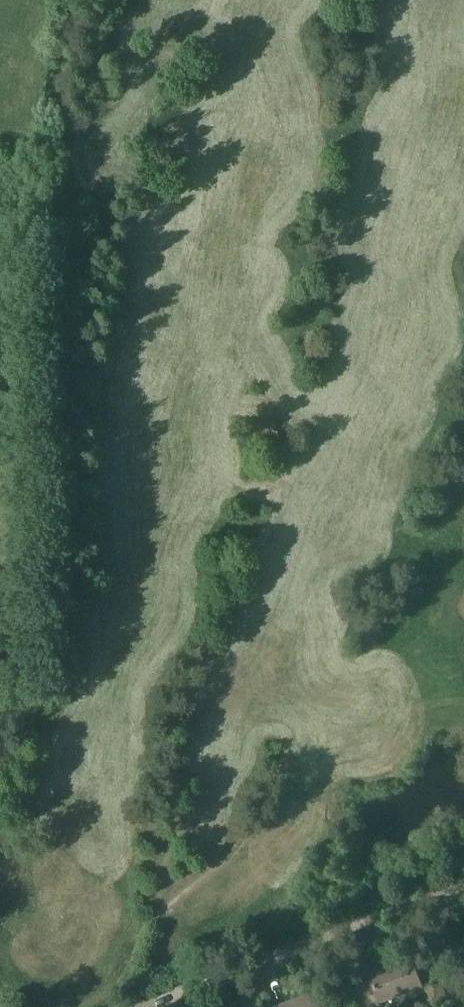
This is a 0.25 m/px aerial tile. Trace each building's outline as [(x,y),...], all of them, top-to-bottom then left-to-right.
[(367,974),(378,1004),(423,987),(412,957),(367,974)] [(274,1006),(319,1006),(314,992),(274,1006)]
